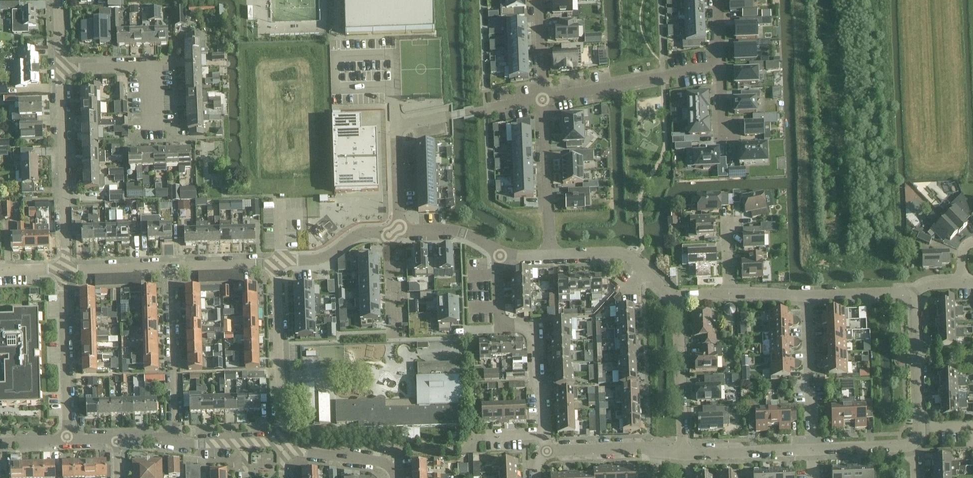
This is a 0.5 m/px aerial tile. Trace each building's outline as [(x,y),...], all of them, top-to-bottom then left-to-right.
[(98,4),(108,4),(108,9),(120,8),(120,0),(98,0),(98,4)] [(345,35),(434,32),(433,0),(344,0),(345,35)] [(525,0),(506,0),(506,7),(501,7),(501,17),(507,17),(507,23),(519,23),(519,17),(525,17),(524,9),(526,9),(525,0)] [(553,14),(572,14),(572,1),(581,1),(581,0),(555,0),(555,1),(552,1),(553,14)] [(681,10),(704,9),(704,0),(681,0),(681,10)] [(728,12),(740,12),(741,18),(755,17),(755,9),(751,9),(750,0),(728,0),(728,12)] [(685,20),(704,20),(704,9),(681,10),(684,10),(685,20)] [(29,34),(29,27),(36,27),(36,26),(35,10),(36,10),(13,10),(13,34),(29,34)] [(185,10),(175,11),(176,27),(186,26),(185,10)] [(110,44),(110,19),(100,20),(100,25),(96,25),(95,22),(81,22),(82,43),(96,43),(95,39),(100,39),(100,45),(110,44)] [(735,37),(736,39),(757,39),(756,26),(760,26),(759,19),(739,20),(739,21),(741,21),(741,26),(735,26),(735,28),(733,28),(733,37),(735,37)] [(555,27),(556,41),(578,40),(577,26),(575,26),(574,20),(560,21),(561,27),(555,27)] [(705,31),(704,20),(685,20),(685,31),(682,31),(682,32),(705,31)] [(507,35),(527,34),(526,22),(519,23),(507,23),(507,35)] [(130,27),(130,32),(130,46),(143,46),(142,31),(136,31),(136,26),(130,27)] [(155,31),(142,31),(143,46),(155,46),(155,31)] [(168,31),(155,31),(155,46),(168,45),(168,31)] [(705,31),(682,32),(683,49),(700,48),(699,42),(705,42),(705,31)] [(118,47),(130,46),(130,32),(117,32),(118,47)] [(508,46),(527,45),(527,34),(507,35),(505,35),(505,46),(508,46)] [(585,35),(585,44),(593,43),(593,35),(585,35)] [(185,43),(185,56),(200,55),(208,55),(208,51),(207,50),(202,50),(202,36),(187,36),(187,43),(185,43)] [(734,59),(734,62),(755,61),(755,47),(760,47),(759,41),(738,42),(738,43),(739,43),(740,48),(734,48),(734,50),(732,50),(732,59),(734,59)] [(508,46),(508,57),(528,56),(527,45),(508,46)] [(555,66),(555,69),(561,68),(561,71),(573,71),(573,68),(579,68),(579,66),(583,66),(583,54),(585,54),(585,45),(567,46),(567,54),(554,54),(554,57),(553,57),(553,66),(555,66)] [(23,71),(16,71),(16,88),(27,87),(26,84),(39,84),(38,56),(34,56),(34,49),(18,49),(18,57),(22,57),(23,71)] [(201,68),(200,55),(185,56),(186,68),(201,68)] [(506,57),(506,68),(509,68),(528,67),(528,56),(508,57),(506,57)] [(288,57),(268,57),(268,66),(288,66),(288,57)] [(768,63),(765,63),(766,71),(779,70),(779,62),(768,63)] [(758,83),(757,71),(763,70),(763,63),(761,63),(749,63),(749,70),(735,71),(735,73),(733,73),(733,82),(735,82),(735,84),(758,83)] [(288,66),(268,66),(269,74),(288,74),(288,66)] [(528,67),(509,68),(509,79),(529,79),(528,67)] [(201,80),(201,68),(186,68),(186,81),(201,80)] [(288,74),(269,74),(269,83),(287,83),(288,83),(288,74)] [(186,81),(187,93),(202,92),(201,80),(186,81)] [(269,83),(267,83),(268,91),(287,91),(287,83),(269,83)] [(81,91),(82,104),(96,103),(96,91),(98,91),(98,85),(87,85),(87,91),(81,91)] [(772,89),(772,100),(781,99),(781,88),(772,89)] [(287,91),(268,91),(268,100),(287,99),(287,91)] [(187,93),(187,105),(202,105),(202,92),(187,93)] [(734,102),(732,102),(732,110),(734,110),(734,114),(756,113),(756,99),(760,99),(759,92),(744,93),(744,100),(741,100),(734,100),(734,102)] [(689,111),(682,111),(682,117),(705,116),(705,109),(707,109),(706,96),(688,97),(689,111)] [(287,99),(268,100),(268,108),(287,107),(287,99)] [(20,121),(37,121),(37,116),(42,116),(42,101),(20,102),(20,115),(12,115),(12,122),(20,121)] [(128,114),(127,102),(119,102),(120,115),(128,114)] [(96,116),(96,103),(82,104),(82,116),(96,116)] [(202,117),(202,105),(187,105),(188,118),(202,117)] [(287,107),(268,108),(268,117),(288,116),(287,107)] [(563,124),(561,124),(561,131),(563,131),(583,130),(583,118),(588,118),(587,112),(571,113),(571,116),(562,117),(563,124)] [(83,128),(97,128),(114,127),(113,121),(101,122),(100,115),(96,116),(82,116),(83,128)] [(753,122),(744,122),(744,136),(764,135),(764,141),(770,140),(770,125),(777,124),(777,115),(753,116),(753,122)] [(705,116),(682,117),(682,122),(689,122),(690,136),(708,135),(708,122),(705,122),(705,116)] [(221,117),(202,117),(188,118),(188,131),(203,130),(203,123),(209,123),(209,122),(214,122),(221,122),(221,117)] [(332,119),(333,134),(334,189),(335,193),(379,191),(377,132),(361,133),(361,118),(332,119)] [(517,125),(511,125),(512,143),(531,142),(531,131),(530,118),(517,121),(517,125)] [(37,126),(37,121),(20,121),(21,141),(43,140),(42,126),(37,126)] [(293,126),(271,127),(271,136),(293,135),(293,126)] [(83,128),(83,140),(97,140),(97,128),(83,128)] [(563,131),(563,144),(566,144),(567,149),(582,148),(581,143),(584,143),(583,130),(563,131)] [(293,135),(271,136),(271,145),(294,144),(293,135)] [(98,152),(97,140),(83,140),(83,153),(98,152)] [(512,143),(512,154),(532,153),(531,142),(512,143)] [(437,143),(416,144),(416,155),(437,154),(437,143)] [(294,144),(271,145),(272,153),(292,152),(294,152),(294,144)] [(739,147),(739,164),(767,163),(766,146),(739,147)] [(17,167),(17,173),(38,172),(37,159),(34,159),(34,150),(22,151),(22,167),(17,167)] [(191,150),(178,151),(179,165),(179,175),(185,175),(185,169),(191,169),(191,150)] [(154,151),(141,152),(142,167),(154,166),(154,151)] [(154,166),(166,166),(166,151),(154,151),(154,166)] [(178,151),(166,151),(166,166),(179,165),(178,151)] [(702,152),(687,152),(687,157),(694,157),(695,168),(703,167),(703,169),(710,169),(710,167),(717,167),(718,179),(728,178),(727,167),(726,167),(726,159),(718,159),(718,151),(708,151),(708,153),(702,154),(702,152)] [(105,152),(98,152),(83,153),(84,165),(98,164),(105,164),(105,152)] [(142,181),(142,167),(141,152),(129,152),(129,167),(137,167),(137,181),(142,181)] [(272,153),(270,153),(270,161),(292,160),(292,152),(272,153)] [(573,159),(562,159),(563,172),(583,171),(582,164),(589,163),(589,162),(593,162),(593,152),(573,153),(573,159)] [(532,164),(532,153),(512,154),(513,165),(532,164)] [(438,166),(438,165),(437,154),(416,155),(417,165),(417,166),(438,166)] [(292,160),(270,161),(271,170),(293,169),(292,160)] [(98,177),(98,164),(84,165),(84,177),(98,177)] [(513,175),(513,176),(533,175),(532,164),(513,165),(513,175)] [(438,177),(438,167),(438,166),(417,166),(417,167),(417,178),(438,177)] [(293,169),(271,170),(271,178),(293,177),(293,169)] [(583,171),(563,172),(563,184),(583,183),(583,171)] [(38,172),(17,173),(16,173),(16,184),(23,183),(23,194),(35,194),(35,185),(38,185),(38,172)] [(513,176),(513,175),(511,176),(511,187),(514,187),(533,186),(533,175),(513,176)] [(104,176),(98,177),(84,177),(85,190),(103,189),(105,187),(104,176)] [(293,177),(271,178),(271,187),(293,186),(293,177)] [(417,178),(418,189),(439,189),(439,188),(438,177),(417,178)] [(136,190),(135,184),(128,184),(128,197),(130,198),(143,198),(142,190),(136,190)] [(534,197),(533,186),(514,187),(514,198),(534,197)] [(418,191),(418,201),(439,200),(439,190),(439,189),(418,189),(418,191)] [(569,197),(566,197),(566,209),(585,209),(584,197),(589,197),(589,193),(589,189),(568,190),(569,197)] [(124,202),(124,191),(110,191),(110,202),(124,202)] [(196,191),(181,192),(181,201),(195,200),(196,200),(196,191)] [(766,209),(762,193),(749,196),(750,198),(743,199),(746,213),(751,212),(752,219),(770,215),(769,208),(766,209)] [(962,194),(962,196),(942,216),(945,219),(958,233),(959,234),(967,226),(961,220),(965,217),(970,215),(971,219),(972,218),(962,194)] [(728,207),(728,195),(720,195),(697,196),(698,211),(720,210),(720,208),(728,207)] [(439,201),(439,200),(418,201),(418,212),(437,212),(436,201),(439,201)] [(189,211),(189,201),(177,201),(178,211),(189,211)] [(160,226),(159,220),(159,217),(141,217),(141,234),(148,234),(148,240),(160,240),(160,226)] [(219,218),(220,224),(220,230),(220,244),(232,244),(232,229),(225,230),(225,217),(219,218)] [(708,217),(696,217),(690,218),(691,230),(696,229),(697,237),(715,236),(714,223),(709,223),(708,217)] [(945,219),(937,227),(936,225),(931,229),(943,242),(948,238),(950,240),(958,233),(945,219)] [(82,242),(94,242),(94,228),(82,228),(82,222),(75,223),(76,236),(82,236),(82,242)] [(118,241),(129,241),(129,222),(117,222),(118,241)] [(774,229),(773,223),(760,224),(760,228),(743,229),(744,248),(764,248),(763,235),(761,235),(761,230),(774,229)] [(24,250),(24,235),(23,224),(17,224),(18,235),(11,236),(12,251),(13,251),(13,252),(19,252),(19,250),(24,250)] [(172,225),(160,226),(160,240),(172,240),(172,225)] [(30,235),(24,235),(24,250),(25,250),(25,252),(31,251),(31,250),(37,250),(36,235),(36,226),(30,226),(30,235)] [(185,245),(196,245),(196,231),(184,231),(184,226),(178,227),(178,239),(185,239),(185,245)] [(42,235),(36,235),(37,250),(38,250),(38,251),(43,251),(43,250),(49,250),(49,234),(48,234),(48,227),(42,227),(42,235)] [(94,242),(106,242),(105,227),(94,228),(94,242)] [(117,227),(105,227),(106,242),(106,244),(114,244),(114,241),(118,241),(117,227)] [(244,229),(232,229),(232,244),(244,243),(244,229)] [(244,229),(244,243),(255,243),(255,229),(244,229)] [(208,230),(196,231),(196,245),(208,244),(208,230)] [(208,244),(220,244),(220,230),(208,230),(208,244)] [(932,239),(919,233),(917,239),(930,245),(932,239)] [(689,246),(682,247),(682,257),(688,256),(689,267),(696,267),(697,278),(710,278),(709,266),(716,266),(715,251),(707,252),(706,246),(689,246)] [(433,259),(434,272),(453,271),(452,248),(439,249),(439,259),(433,259)] [(434,272),(433,259),(427,259),(427,249),(414,250),(415,277),(434,277),(434,272)] [(949,264),(948,251),(922,252),(923,268),(941,268),(941,265),(949,264)] [(359,259),(356,259),(356,271),(378,270),(378,259),(371,259),(371,253),(358,253),(359,259)] [(767,261),(766,254),(748,255),(749,261),(741,261),(742,278),(763,278),(762,261),(767,261)] [(357,281),(379,280),(378,270),(356,271),(357,281)] [(512,277),(512,281),(532,281),(532,270),(514,270),(514,277),(512,277)] [(590,275),(579,276),(580,293),(586,293),(586,296),(591,296),(590,275)] [(590,275),(591,296),(608,295),(608,280),(602,281),(601,277),(595,278),(595,275),(590,275)] [(558,297),(569,296),(569,276),(564,276),(564,279),(558,279),(558,297)] [(574,294),(580,293),(579,276),(569,276),(569,296),(574,296),(574,294)] [(355,290),(379,290),(379,280),(357,281),(357,290),(355,290)] [(532,285),(532,281),(512,281),(512,292),(530,292),(530,285),(532,285)] [(409,284),(409,293),(420,292),(419,287),(416,284),(409,284)] [(244,292),(244,299),(258,298),(258,286),(234,287),(234,292),(244,292)] [(294,286),(295,297),(314,297),(314,286),(294,286)] [(186,288),(187,300),(201,300),(200,292),(213,292),(213,293),(220,293),(220,287),(186,288)] [(157,288),(125,289),(125,294),(142,293),(143,301),(157,301),(157,288)] [(81,291),(81,303),(95,303),(95,290),(81,291)] [(355,300),(379,299),(379,290),(355,290),(355,300)] [(512,292),(513,303),(533,302),(533,298),(530,298),(530,292),(512,292)] [(616,302),(616,318),(637,318),(636,313),(634,313),(634,307),(622,307),(621,295),(619,293),(613,300),(616,302)] [(937,303),(937,314),(963,313),(963,308),(954,309),(954,296),(942,296),(942,302),(937,303)] [(295,307),(314,306),(314,297),(295,297),(295,307)] [(244,299),(244,310),(258,310),(258,298),(244,299)] [(379,299),(355,300),(356,310),(360,310),(380,309),(379,299)] [(201,311),(201,300),(187,300),(187,312),(201,311)] [(143,301),(143,313),(157,312),(157,301),(143,301)] [(438,314),(458,313),(458,301),(438,302),(438,314)] [(533,302),(513,303),(513,308),(515,308),(516,314),(533,313),(533,302)] [(81,303),(81,314),(96,314),(95,303),(81,303)] [(295,317),(315,316),(314,306),(295,307),(295,317)] [(380,309),(360,310),(361,328),(373,327),(373,321),(380,321),(380,309)] [(815,322),(845,320),(845,309),(826,310),(826,317),(818,317),(817,318),(816,318),(816,319),(815,319),(815,320),(815,321),(815,322)] [(259,321),(258,310),(244,310),(244,322),(259,321)] [(187,312),(187,323),(201,323),(201,311),(187,312)] [(143,313),(143,324),(158,324),(157,312),(143,313)] [(711,329),(711,312),(694,313),(694,337),(702,337),(702,345),(715,344),(715,336),(711,336),(711,329)] [(769,323),(799,322),(799,321),(799,320),(798,320),(798,319),(797,319),(796,318),(795,318),(787,318),(787,312),(768,312),(769,323)] [(3,358),(10,357),(10,358),(9,358),(9,359),(9,370),(11,370),(11,373),(9,373),(9,384),(11,384),(11,387),(10,387),(10,399),(12,399),(12,406),(23,406),(42,405),(42,395),(42,392),(40,347),(40,336),(39,313),(13,314),(14,319),(0,321),(0,358),(3,358)] [(451,325),(459,325),(458,313),(438,314),(439,332),(451,331),(451,325)] [(963,317),(963,313),(937,314),(937,325),(955,324),(955,318),(963,317)] [(101,314),(96,314),(81,314),(82,326),(96,326),(96,319),(108,319),(108,314),(101,314)] [(295,317),(296,327),(315,326),(315,316),(295,317)] [(616,318),(617,329),(634,329),(634,323),(637,322),(637,318),(616,318)] [(553,326),(554,332),(571,331),(571,320),(551,321),(551,326),(553,326)] [(827,326),(827,332),(850,331),(850,328),(846,328),(845,320),(815,322),(815,323),(815,324),(816,325),(817,325),(818,326),(819,326),(827,326)] [(244,322),(245,333),(259,333),(259,321),(244,322)] [(799,323),(799,322),(769,323),(769,334),(788,333),(788,327),(795,327),(796,327),(796,326),(797,326),(798,325),(799,324),(799,323)] [(201,330),(201,323),(187,323),(188,335),(201,335),(207,335),(214,334),(214,329),(201,330)] [(143,324),(144,337),(158,336),(158,324),(143,324)] [(937,325),(938,335),(964,334),(964,333),(963,330),(955,330),(955,324),(937,325)] [(328,338),(336,338),(335,325),(334,325),(332,325),(327,325),(328,338)] [(96,333),(96,326),(82,326),(82,338),(109,338),(108,332),(96,333)] [(315,337),(315,326),(296,327),(296,338),(315,337)] [(614,329),(615,340),(637,339),(637,335),(635,335),(634,329),(617,329),(614,329)] [(551,338),(551,343),(572,342),(571,331),(554,332),(554,338),(551,338)] [(850,331),(827,332),(827,338),(819,339),(818,339),(817,340),(816,341),(816,342),(816,343),(852,342),(852,331),(850,331)] [(259,345),(259,333),(245,333),(245,345),(259,345)] [(788,340),(788,333),(769,334),(763,334),(763,345),(800,344),(800,343),(799,342),(799,341),(798,341),(798,340),(797,340),(796,340),(795,339),(788,340)] [(964,339),(964,334),(938,335),(938,346),(956,346),(956,339),(964,339)] [(188,335),(188,347),(202,346),(201,335),(188,335)] [(158,347),(158,336),(144,337),(138,337),(131,337),(131,342),(144,341),(144,348),(158,347)] [(82,338),(82,350),(97,350),(96,343),(118,342),(118,337),(109,338),(82,338)] [(501,339),(490,340),(491,360),(495,360),(495,357),(501,357),(501,339)] [(508,360),(512,359),(511,339),(501,339),(501,357),(507,357),(508,360)] [(516,339),(511,339),(512,359),(527,359),(527,350),(523,350),(523,341),(516,341),(516,339)] [(637,339),(615,340),(615,351),(620,351),(638,350),(637,339)] [(480,361),(491,360),(490,340),(485,340),(485,343),(479,343),(480,361)] [(551,343),(552,353),(570,353),(569,347),(572,347),(572,342),(551,343)] [(852,342),(816,343),(816,344),(816,345),(817,346),(817,347),(818,347),(819,347),(820,348),(827,347),(828,354),(847,353),(846,342),(852,342)] [(800,344),(763,345),(763,356),(770,356),(789,355),(788,349),(796,348),(797,348),(798,348),(799,347),(799,346),(800,346),(800,345),(800,344)] [(245,345),(245,357),(259,356),(259,345),(245,345)] [(202,358),(202,346),(188,347),(188,358),(202,358)] [(132,360),(159,359),(158,347),(144,348),(144,355),(132,356),(132,360)] [(722,358),(722,348),(714,348),(708,348),(708,354),(695,355),(696,370),(717,369),(717,359),(722,358)] [(82,350),(83,362),(97,361),(97,350),(82,350)] [(638,361),(638,350),(620,351),(620,357),(618,357),(618,362),(638,361)] [(552,353),(552,364),(573,363),(573,359),(570,359),(570,353),(552,353)] [(817,364),(817,365),(847,364),(847,353),(828,354),(828,360),(821,360),(820,360),(819,361),(818,361),(818,362),(817,362),(817,363),(817,364)] [(789,361),(789,355),(770,356),(770,367),(801,365),(800,364),(800,363),(799,362),(798,361),(797,361),(796,361),(789,361)] [(260,368),(259,356),(245,357),(246,368),(260,368)] [(202,358),(188,358),(188,370),(202,369),(202,358)] [(119,370),(119,359),(111,359),(111,369),(119,370)] [(159,371),(159,359),(132,360),(132,361),(132,365),(144,365),(145,371),(159,371)] [(222,360),(214,360),(214,363),(214,370),(223,370),(222,360)] [(97,373),(97,361),(83,362),(83,373),(97,373)] [(618,362),(618,372),(636,372),(636,366),(639,366),(638,361),(618,362)] [(367,402),(336,403),(336,406),(337,424),(348,424),(353,424),(358,424),(359,429),(407,428),(462,426),(462,406),(462,399),(461,399),(460,378),(461,378),(461,363),(418,365),(418,379),(428,379),(429,396),(419,396),(419,400),(367,402)] [(555,369),(555,375),(573,374),(573,363),(552,364),(553,369),(555,369)] [(847,364),(817,365),(817,366),(817,367),(818,368),(819,369),(820,369),(821,369),(828,369),(829,375),(847,375),(847,364)] [(801,366),(801,365),(770,367),(771,381),(775,381),(775,377),(789,377),(789,370),(797,370),(798,370),(799,369),(800,368),(800,367),(801,367),(801,366)] [(266,372),(247,373),(248,380),(260,380),(261,386),(266,386),(266,372)] [(636,378),(636,372),(618,372),(619,383),(639,383),(639,378),(636,378)] [(939,373),(940,384),(966,383),(965,379),(957,379),(957,372),(939,373)] [(201,394),(201,387),(201,374),(190,375),(190,380),(196,380),(196,393),(189,393),(190,413),(202,413),(201,398),(201,394)] [(574,385),(573,374),(555,375),(556,381),(553,381),(553,386),(574,385)] [(724,387),(724,376),(709,377),(710,385),(696,385),(697,401),(721,401),(720,387),(724,387)] [(966,388),(966,383),(940,384),(940,395),(958,394),(957,388),(966,388)] [(314,385),(303,386),(304,406),(304,415),(304,416),(309,416),(314,415),(315,418),(319,417),(319,424),(319,425),(320,425),(331,425),(331,424),(330,424),(330,406),(329,395),(318,395),(315,395),(314,385)] [(621,387),(622,399),(640,398),(640,396),(639,396),(639,387),(621,387)] [(140,401),(133,401),(134,415),(146,415),(145,389),(145,388),(140,388),(140,401)] [(150,389),(145,389),(146,415),(158,414),(157,400),(150,401),(150,394),(150,389)] [(556,393),(556,401),(573,400),(573,389),(555,390),(555,393),(556,393)] [(225,412),(237,412),(236,397),(229,398),(229,390),(224,390),(225,393),(225,398),(225,412)] [(237,412),(249,412),(248,392),(236,392),(236,397),(237,412)] [(248,392),(249,412),(261,411),(260,392),(248,392)] [(958,394),(940,395),(941,406),(966,405),(966,400),(958,401),(958,394)] [(202,413),(213,413),(213,398),(201,398),(202,413)] [(213,398),(213,413),(225,412),(225,398),(213,398)] [(622,399),(622,409),(639,409),(639,400),(640,400),(640,398),(622,399)] [(843,423),(855,423),(854,407),(854,399),(849,399),(849,401),(842,401),(842,407),(843,423)] [(556,410),(556,412),(574,411),(574,406),(574,400),(556,401),(556,406),(556,410)] [(133,401),(122,402),(122,416),(134,415),(133,401)] [(767,431),(767,426),(766,410),(760,410),(760,406),(754,401),(746,402),(746,411),(749,410),(749,420),(755,420),(756,432),(767,431)] [(99,416),(98,402),(86,403),(87,417),(99,416)] [(99,416),(110,416),(110,402),(98,402),(99,416)] [(110,402),(110,416),(122,416),(122,402),(110,402)] [(767,426),(779,426),(778,410),(771,410),(771,402),(766,402),(766,410),(767,426)] [(861,406),(854,407),(855,423),(855,428),(866,427),(866,417),(873,417),(872,402),(861,402),(861,406)] [(843,423),(842,407),(835,407),(835,403),(824,404),(825,419),(831,418),(832,429),(843,428),(843,423)] [(525,404),(514,405),(515,422),(526,422),(525,404)] [(503,405),(493,406),(494,423),(502,423),(504,423),(503,405)] [(506,423),(515,422),(514,405),(503,405),(504,423),(506,423)] [(785,409),(778,410),(779,426),(779,431),(791,430),(790,420),(797,420),(796,405),(785,405),(785,409)] [(966,405),(941,406),(941,417),(959,416),(958,409),(967,409),(966,406),(966,405)] [(482,424),(494,423),(493,406),(481,406),(482,424)] [(729,426),(728,408),(715,409),(715,415),(698,416),(698,424),(698,432),(723,431),(723,426),(729,426)] [(640,417),(639,409),(622,409),(622,420),(640,420),(640,417)] [(574,411),(556,412),(556,414),(557,414),(557,423),(574,422),(574,411)] [(640,422),(640,420),(622,420),(623,431),(640,431),(640,422)] [(575,433),(574,422),(557,423),(557,434),(575,433)] [(402,430),(402,438),(402,442),(402,443),(404,442),(420,442),(420,441),(420,430),(407,430),(407,428),(403,428),(403,430),(402,430)] [(933,457),(933,468),(959,467),(959,463),(950,463),(950,451),(938,452),(939,457),(933,457)] [(165,477),(164,461),(162,461),(162,460),(132,461),(133,477),(165,477)] [(179,461),(164,461),(165,477),(180,477),(179,461)] [(517,461),(499,462),(499,473),(517,472),(516,463),(517,463),(517,461)] [(96,463),(96,477),(107,477),(106,462),(96,463)] [(74,463),(63,464),(63,477),(74,477),(74,463)] [(85,463),(74,463),(74,477),(85,477),(85,463)] [(85,463),(85,477),(96,477),(96,463),(85,463)] [(412,464),(412,475),(426,474),(426,463),(412,464)] [(23,477),(34,477),(33,464),(23,465),(23,477)] [(44,464),(33,464),(34,477),(44,477),(44,464)] [(44,464),(44,477),(55,477),(55,464),(44,464)] [(200,472),(200,467),(190,467),(190,469),(186,469),(186,464),(186,477),(201,477),(200,472)] [(11,465),(12,477),(23,477),(23,465),(11,465)] [(862,468),(863,477),(875,477),(875,469),(873,469),(873,467),(862,468)] [(959,467),(933,468),(933,477),(951,477),(951,472),(959,472),(959,467)] [(626,468),(624,468),(624,469),(615,469),(615,477),(626,477),(626,468)] [(626,477),(637,477),(637,468),(628,469),(628,468),(626,468),(626,477)] [(637,468),(637,477),(648,477),(648,468),(637,468)] [(842,477),(852,477),(852,468),(842,469),(842,477)] [(862,468),(852,468),(852,477),(863,477),(862,468)] [(594,477),(605,477),(605,469),(602,469),(602,470),(593,470),(593,473),(594,477)] [(605,469),(605,477),(615,477),(615,469),(607,469),(605,469)] [(842,469),(831,469),(832,477),(842,477),(842,469)]
